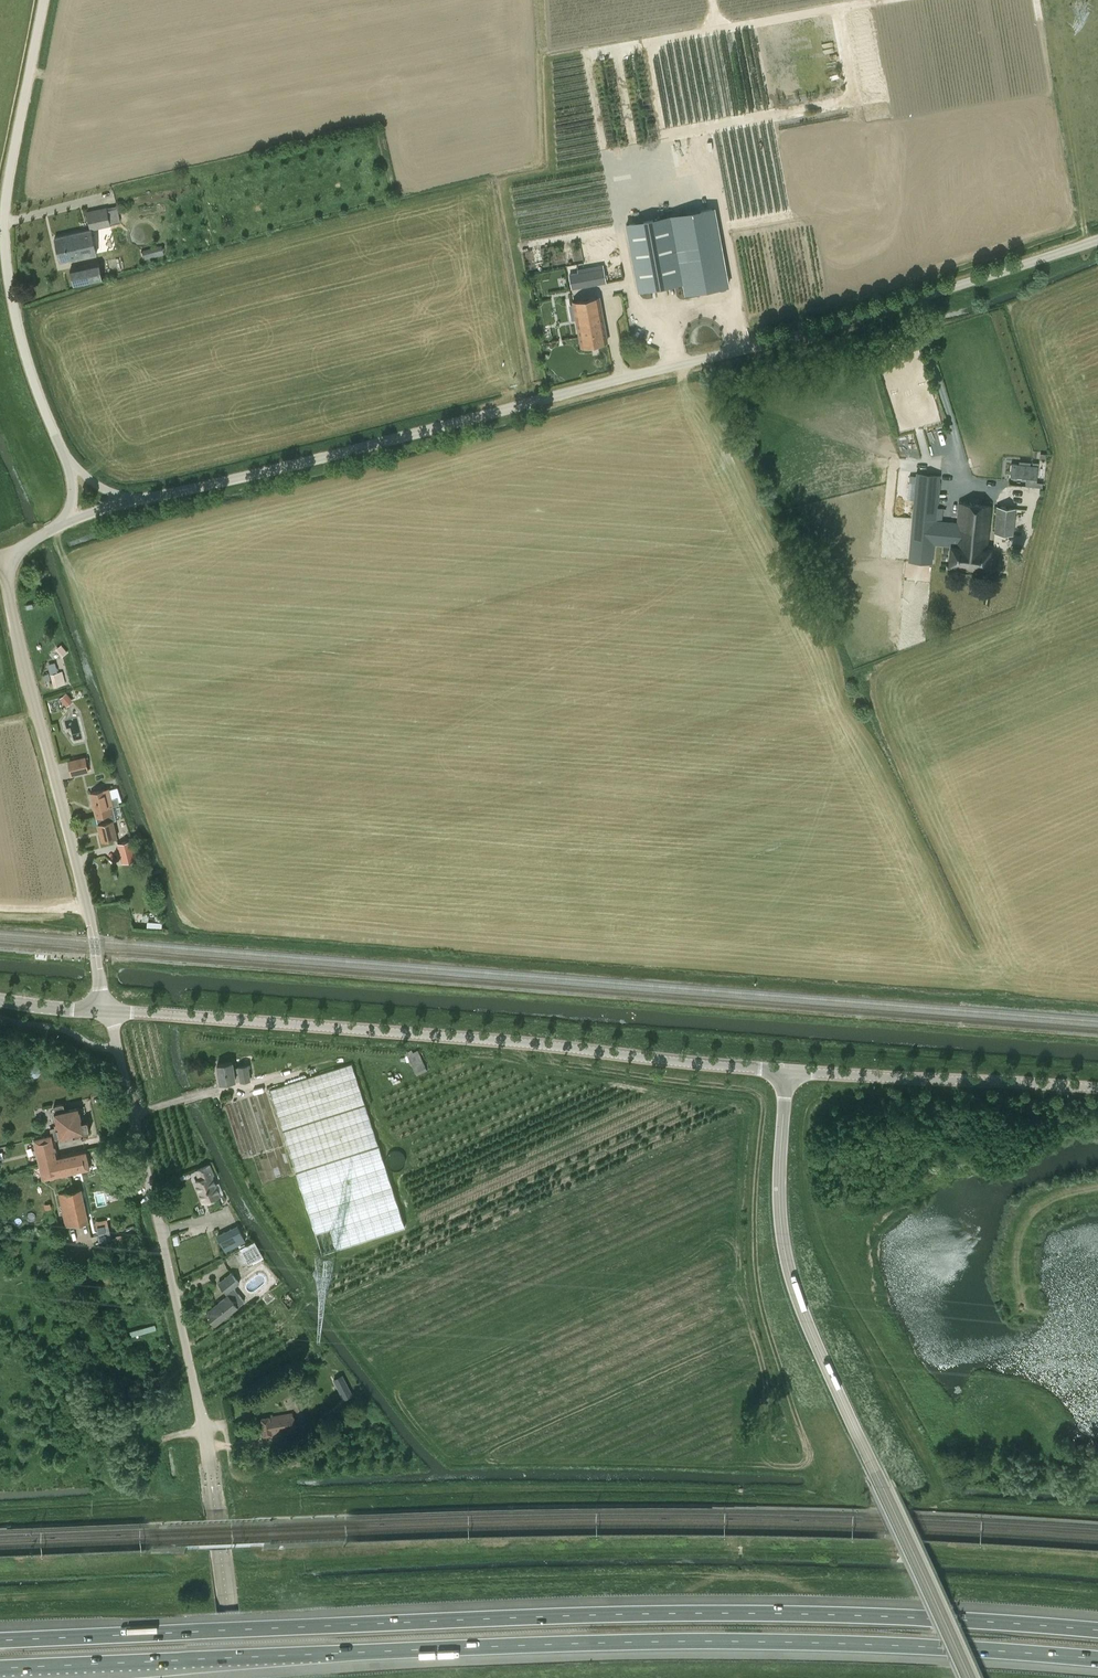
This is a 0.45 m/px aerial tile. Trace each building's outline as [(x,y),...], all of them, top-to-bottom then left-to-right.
[(87,211),(91,229),(91,232),(111,227),(106,207),(87,211)] [(716,208),(670,216),(682,282),(684,281),(686,292),(730,284),(716,208)] [(670,216),(626,224),(638,290),(682,282),(670,216)] [(97,254),(91,232),(91,229),(54,238),(60,262),(97,254)] [(162,246),(142,249),(143,258),(163,254),(162,246)] [(70,268),(74,287),(103,280),(99,262),(70,268)] [(605,264),(561,272),(562,279),(571,277),(573,286),(607,281),(605,264)] [(599,297),(573,302),(581,346),(607,341),(599,297)] [(568,301),(545,305),(554,349),(576,345),(568,301)] [(1019,464),(1011,463),(1010,476),(1026,478),(1025,486),(1042,487),(1043,482),(1037,482),(1039,462),(1019,461),(1019,464)] [(934,545),(951,546),(949,566),(989,570),(991,549),(987,548),(991,506),(960,503),(958,522),(936,520),(941,474),(916,473),(908,561),(932,564),(934,545)] [(1015,508),(997,506),(994,533),(1013,535),(1015,508)] [(61,645),(58,648),(63,655),(67,652),(61,645)] [(62,672),(58,673),(51,675),(54,686),(65,683),(62,672)] [(60,698),(65,704),(71,699),(66,694),(60,698)] [(71,775),(88,771),(84,757),(68,761),(71,775)] [(109,805),(112,805),(120,803),(118,796),(113,798),(110,788),(105,790),(105,789),(90,793),(96,816),(110,813),(109,805)] [(116,819),(112,805),(109,805),(110,813),(96,816),(102,840),(117,837),(112,820),(116,819)] [(132,840),(117,843),(122,863),(137,859),(132,840)] [(406,1052),(417,1075),(428,1070),(418,1049),(413,1052),(411,1050),(406,1052)] [(235,1075),(239,1074),(240,1082),(251,1080),(249,1064),(238,1066),(238,1067),(234,1068),(233,1062),(217,1064),(220,1083),(236,1080),(235,1075)] [(269,1089),(296,1172),(322,1255),(405,1228),(379,1146),(352,1063),(269,1089)] [(50,1128),(51,1134),(52,1134),(53,1139),(73,1134),(73,1135),(81,1134),(81,1137),(88,1135),(87,1131),(90,1130),(88,1120),(82,1121),(79,1106),(65,1109),(64,1103),(54,1105),(55,1112),(54,1112),(56,1122),(55,1123),(56,1127),(50,1128)] [(52,1134),(51,1134),(34,1138),(43,1179),(89,1168),(85,1150),(57,1156),(53,1139),(52,1134)] [(219,1194),(210,1175),(213,1174),(209,1164),(196,1169),(200,1179),(196,1180),(204,1200),(219,1194)] [(66,1225),(88,1220),(80,1188),(59,1193),(66,1225)] [(96,1227),(98,1235),(110,1232),(108,1224),(96,1227)] [(225,1252),(242,1243),(246,1241),(249,1239),(242,1224),(238,1226),(237,1225),(217,1234),(225,1252)] [(254,1242),(240,1250),(249,1266),(264,1258),(254,1242)] [(227,1293),(228,1294),(206,1312),(216,1325),(244,1302),(234,1288),(240,1283),(231,1272),(218,1283),(227,1294),(227,1293)] [(290,1309),(296,1303),(288,1293),(282,1298),(290,1309)] [(342,1375),(334,1379),(344,1398),(352,1394),(342,1375)] [(294,1429),(291,1413),(261,1418),(263,1435),(294,1429)]
